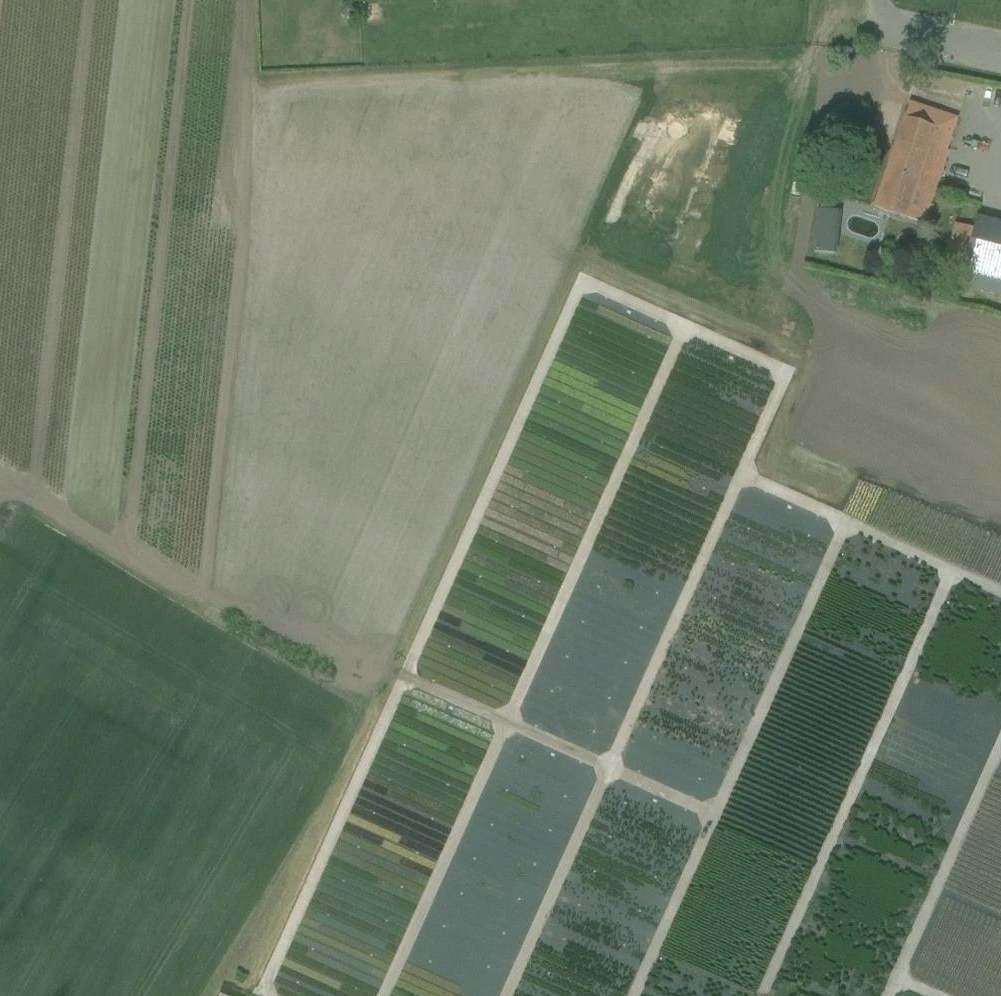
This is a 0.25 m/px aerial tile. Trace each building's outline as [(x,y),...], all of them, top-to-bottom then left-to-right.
[(346,19),(352,19),(356,15),(356,8),(352,4),(345,4),(341,9),(341,15),(346,19)] [(910,103),(874,208),(907,219),(925,224),(933,199),(948,152),(947,152),(957,119),(910,103)] [(816,252),(840,252),(841,209),(817,208),(816,252)] [(977,220),(959,292),(1000,303),(1000,226),(977,220)]
